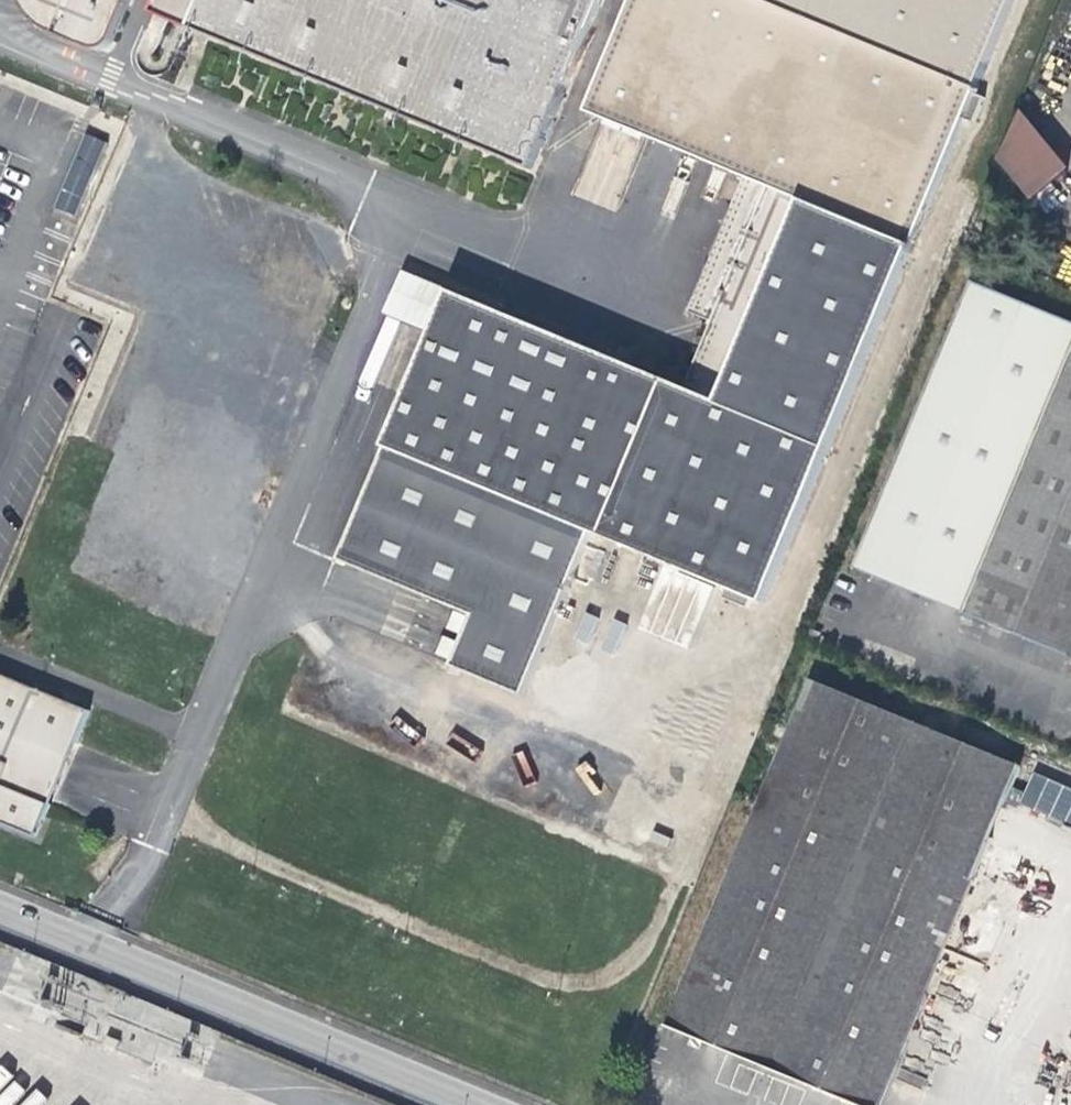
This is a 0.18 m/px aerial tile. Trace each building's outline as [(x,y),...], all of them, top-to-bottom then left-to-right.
[(39,5),(48,12),(62,22),(96,35),(104,35),(110,33),(115,29),(118,25),(128,0),(35,0),(39,5)] [(164,17),(536,171),(608,0),(171,0),(164,17)] [(588,116),(749,182),(694,319),(711,326),(683,393),(457,299),(393,454),(728,592),(724,601),(749,612),(753,602),(766,607),(966,123),(975,127),(986,102),(976,98),(1017,0),(637,0),(588,116)] [(1047,83),(1070,93),(1070,61),(1058,56),(1047,83)] [(985,149),(1028,200),(1067,167),(1024,116),(985,149)] [(101,148),(80,140),(43,233),(63,241),(101,148)] [(1070,656),(1070,389),(977,619),(1070,656)] [(73,744),(86,713),(0,678),(0,825),(34,839),(48,805),(5,787),(29,726),(73,744)] [(676,1028),(867,1104),(887,1104),(1024,768),(817,684),(676,1028)] [(73,744),(29,726),(5,787),(48,805),(73,744)] [(1017,806),(1070,830),(1070,788),(1033,771),(1017,806)]
